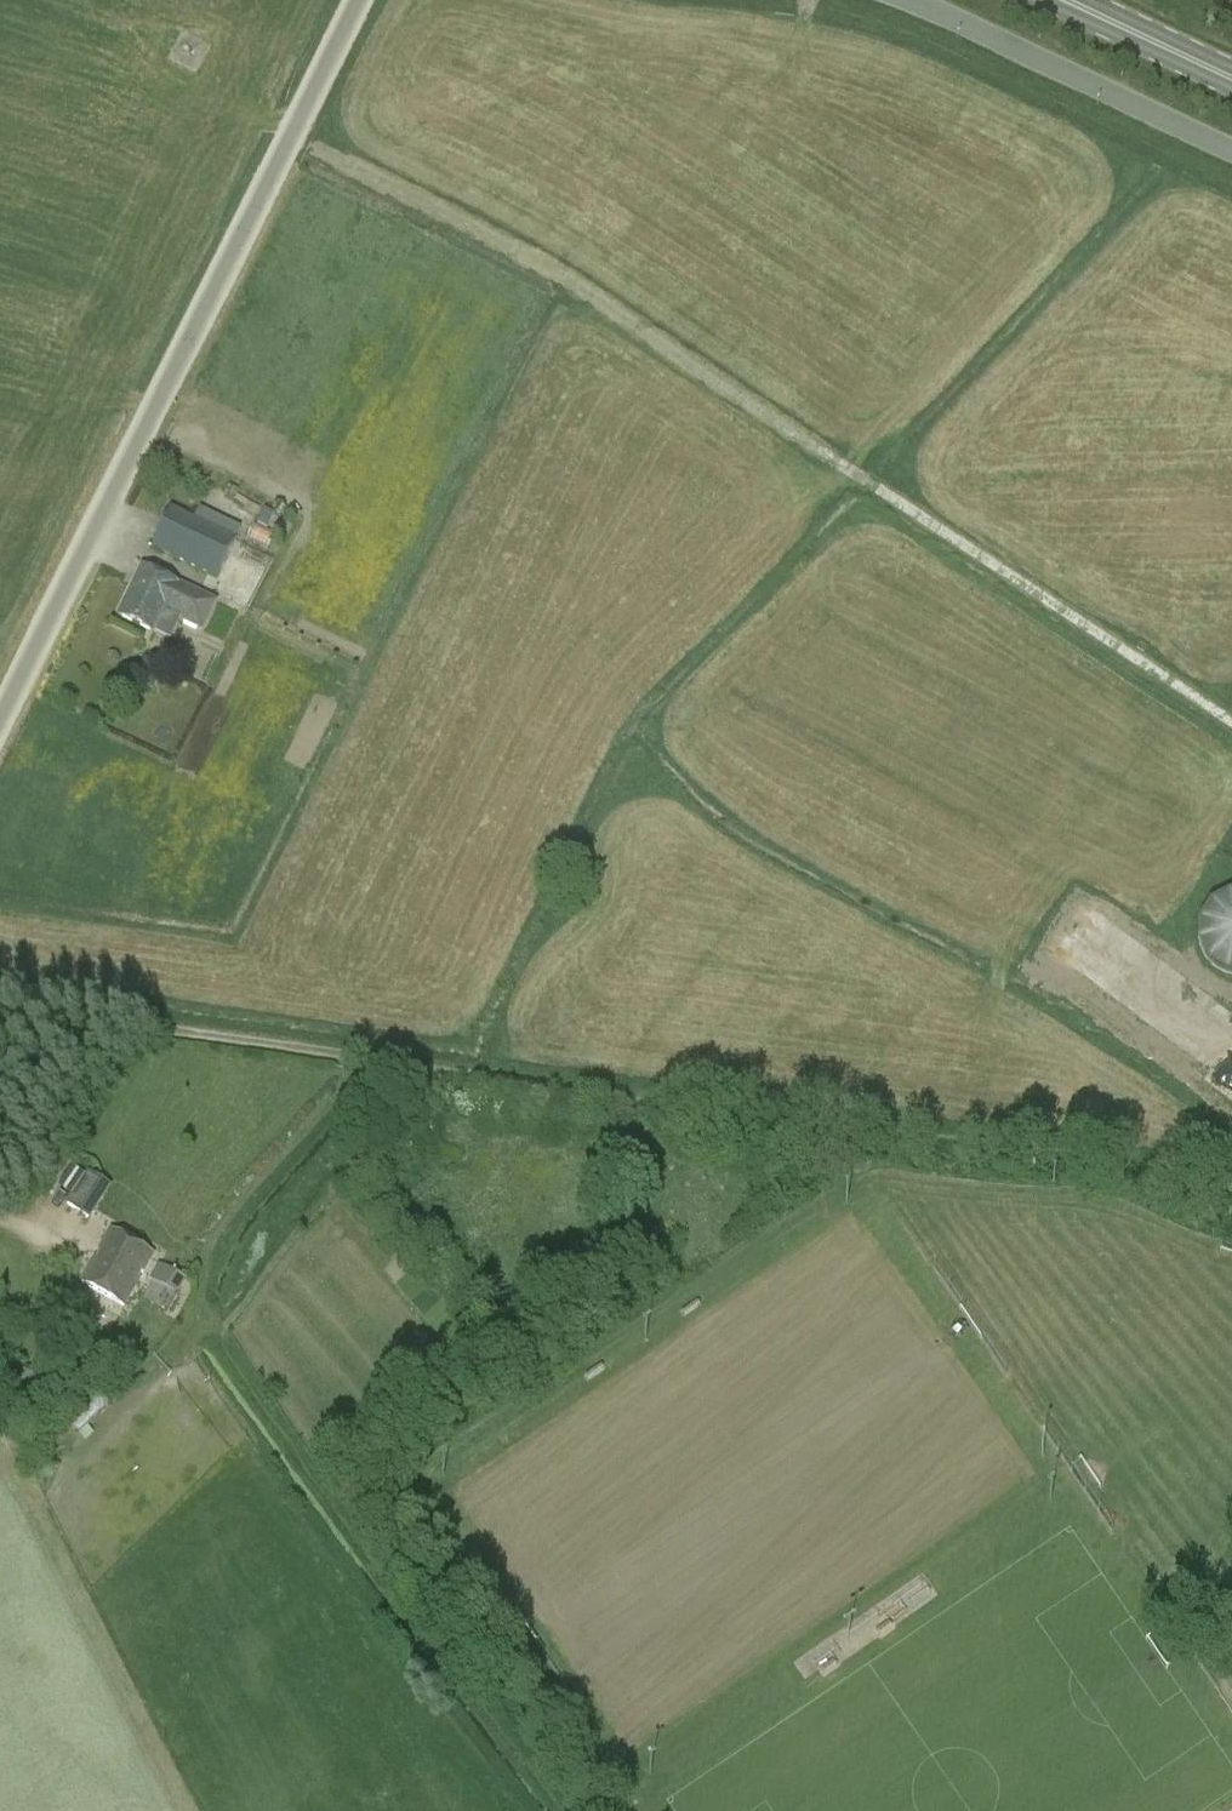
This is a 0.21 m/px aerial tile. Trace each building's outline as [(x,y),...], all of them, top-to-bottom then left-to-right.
[(171,508),(151,549),(217,581),(238,539),(171,508)] [(155,635),(165,615),(202,633),(216,605),(142,568),(118,617),(155,635)] [(1198,895),(1195,970),(1231,971),(1231,897),(1198,895)] [(110,1189),(87,1173),(67,1202),(91,1218),(110,1189)] [(122,1306),(152,1254),(113,1232),(83,1284),(122,1306)] [(159,1263),(149,1279),(177,1296),(186,1281),(183,1279),(159,1263)]
